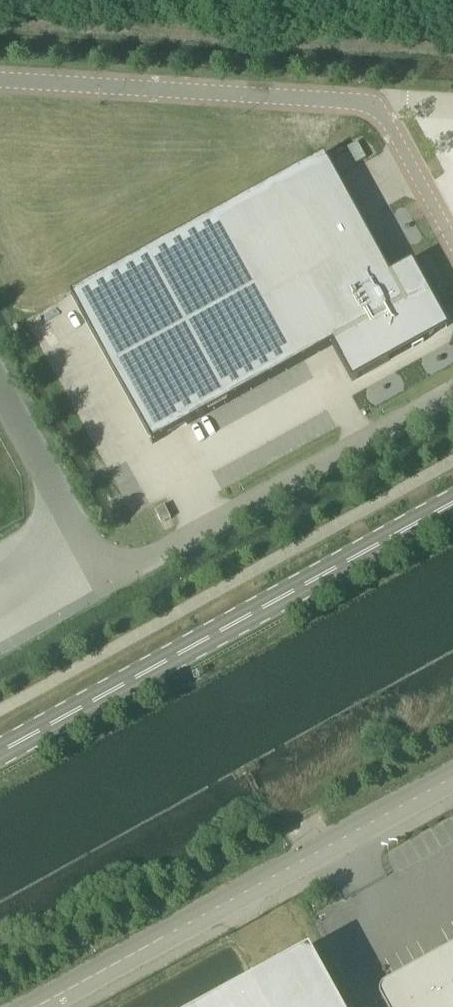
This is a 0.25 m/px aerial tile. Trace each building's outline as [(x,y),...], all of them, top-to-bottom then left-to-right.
[(325,155),(71,294),(152,444),(332,345),(352,381),(358,379),(357,378),(390,361),(389,359),(426,338),(429,337),(432,334),(435,332),(437,329),(437,328),(439,324),(439,321),(439,317),(439,314),(437,310),(433,302),(434,301),(415,266),(416,266),(413,261),(412,261),(412,262),(390,274),(325,155)] [(162,523),(171,519),(165,506),(155,510),(162,523)] [(448,957),(445,951),(435,956),(438,963),(389,990),(388,992),(388,994),(390,998),(389,998),(394,1006),(452,1006),(452,955),(448,957)]
